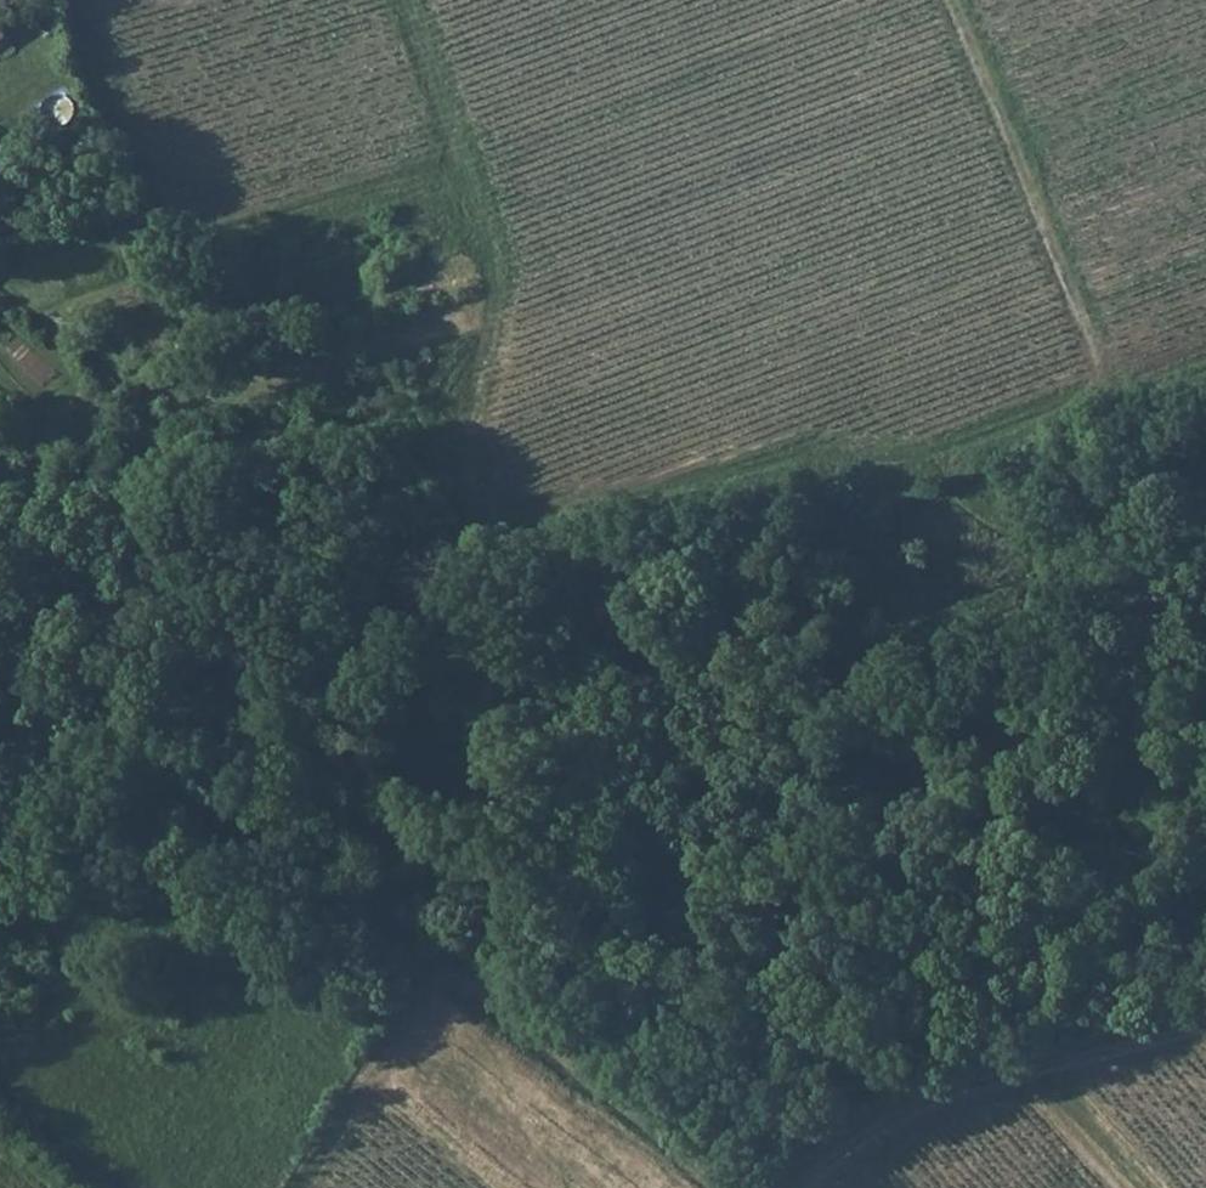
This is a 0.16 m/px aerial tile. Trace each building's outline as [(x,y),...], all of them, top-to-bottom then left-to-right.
[(9,34),(0,18),(0,39),(9,34)]
